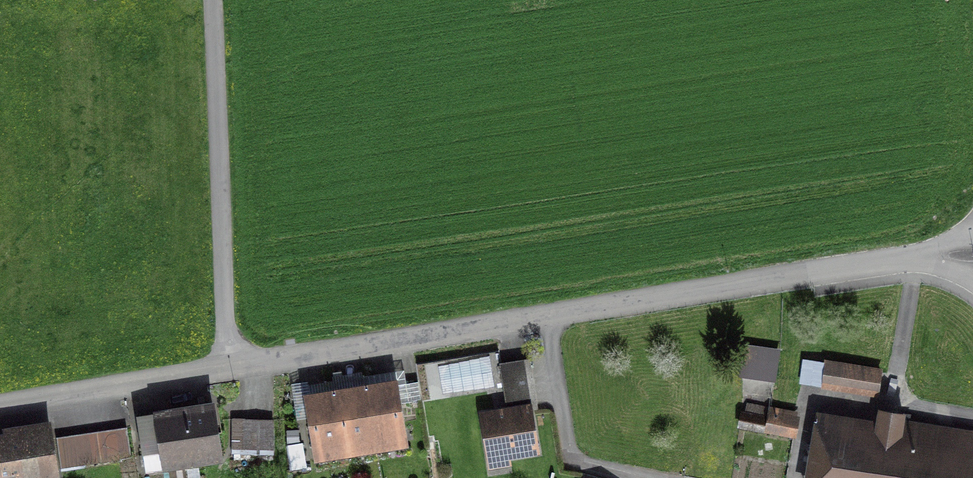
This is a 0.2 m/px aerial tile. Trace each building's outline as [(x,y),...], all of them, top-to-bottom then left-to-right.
[(772,363),(739,359),(737,377),(770,381),(772,363)] [(880,373),(828,364),(824,383),(876,392),(880,373)] [(504,371),(511,415),(536,410),(529,367),(504,371)] [(377,388),(366,390),(350,392),(337,395),(326,396),(310,399),(319,450),(401,436),(393,385),(377,388)] [(210,405),(140,418),(146,452),(162,449),(165,466),(219,456),(210,405)] [(791,417),(750,407),(745,426),(786,436),(791,417)] [(511,415),(483,419),(491,468),(544,459),(536,410),(511,415)] [(821,477),(972,477),(972,440),(829,419),(821,477)] [(274,421),(237,420),(237,447),(273,448),(274,421)] [(128,427),(57,438),(61,469),(133,458),(128,427)] [(0,441),(0,477),(54,477),(48,434),(0,441)]
